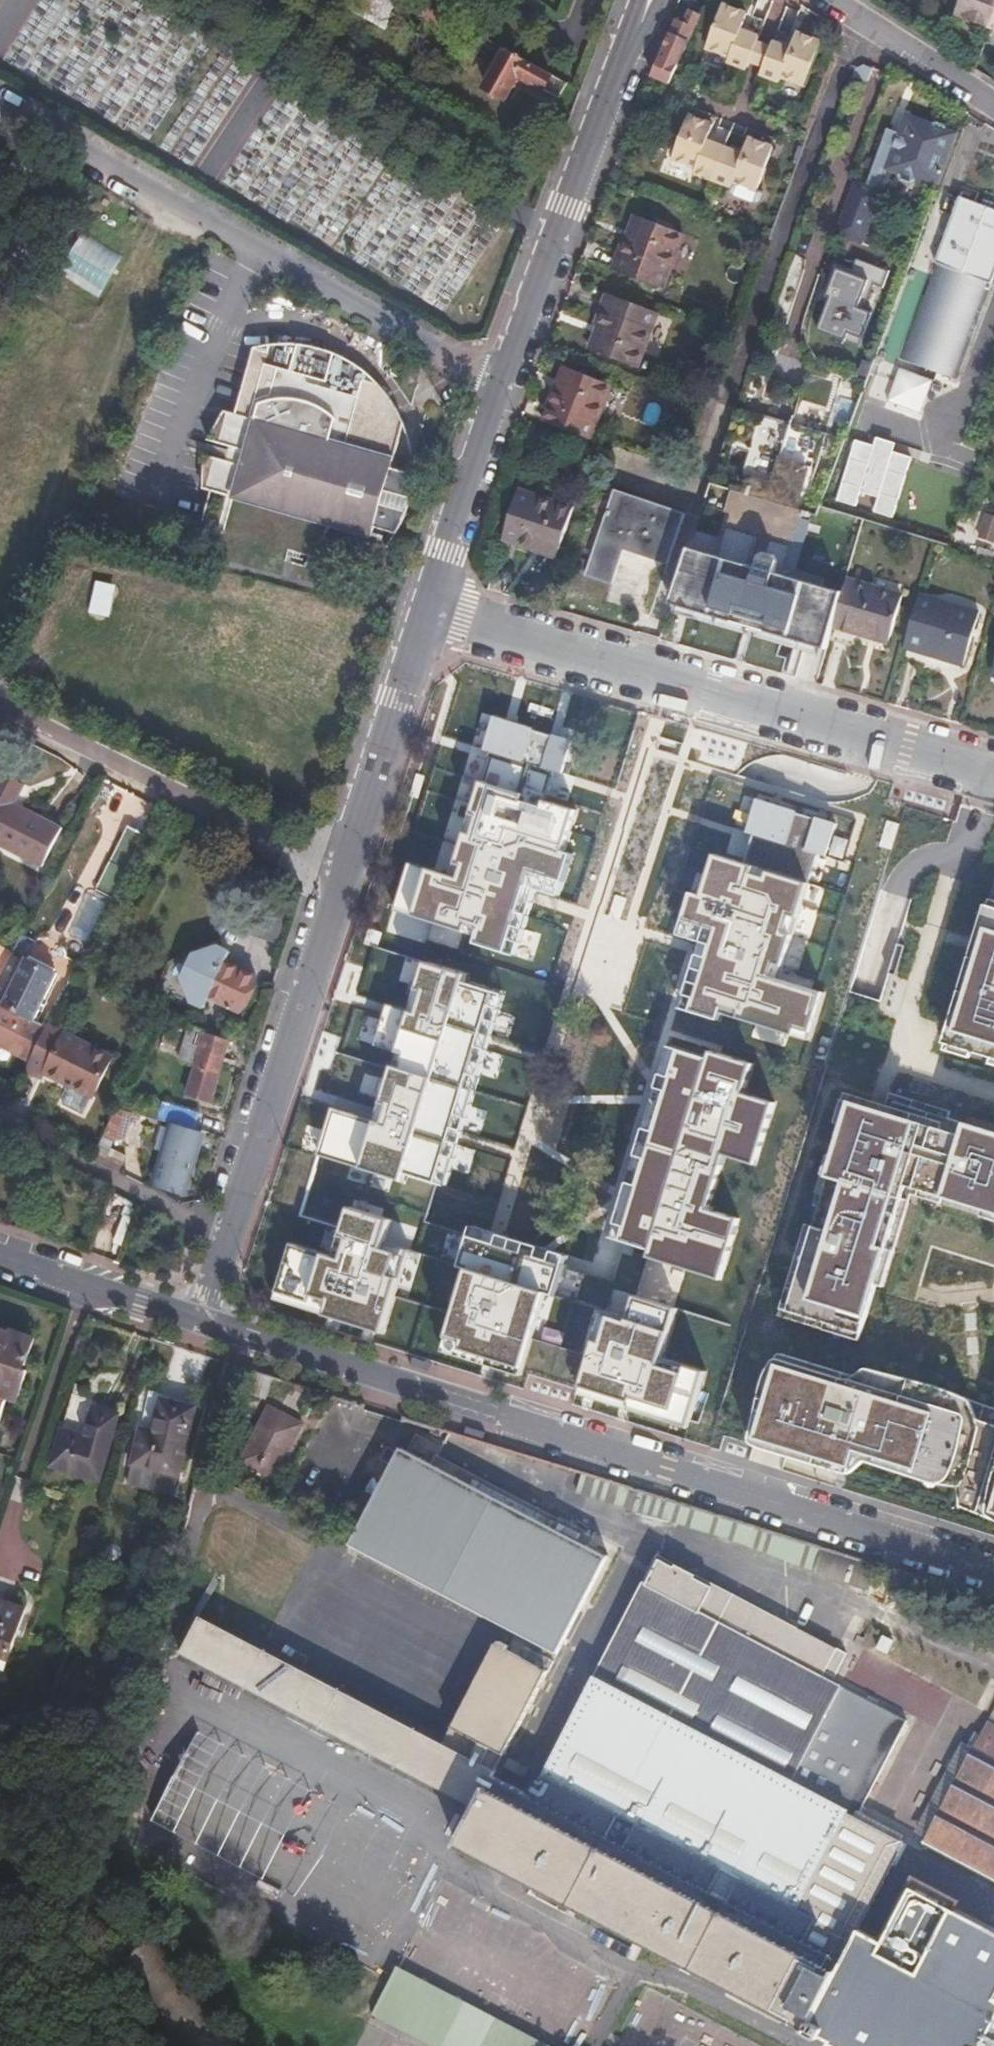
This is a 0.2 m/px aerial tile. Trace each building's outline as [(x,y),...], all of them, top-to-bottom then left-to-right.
[(952,28),(990,42),(993,30),(993,0),(963,0),(952,28)] [(755,61),(762,40),(764,35),(746,28),(751,12),(726,3),(710,47),(735,55),(733,62),(751,67),(753,68),(755,61)] [(657,76),(671,81),(701,11),(689,6),(684,21),(680,19),(657,76)] [(779,40),(777,45),(769,67),(767,73),(786,80),(788,74),(810,82),(825,38),(802,30),(796,46),(779,40)] [(777,45),(762,40),(755,61),(769,67),(777,45)] [(558,101),(568,82),(508,47),(486,86),(490,88),(486,94),(497,100),(500,95),(503,97),(509,86),(516,90),(522,81),(558,101)] [(860,66),(857,73),(872,77),(877,64),(868,61),(860,66)] [(944,181),(964,125),(952,121),(949,117),(942,114),(938,116),(911,108),(904,127),(892,164),(893,164),(905,168),(907,174),(917,177),(922,174),(944,181)] [(698,174),(716,181),(735,187),(732,195),(759,204),(765,202),(767,194),(760,191),(776,147),(752,139),(746,155),(711,142),(717,125),(691,117),(676,161),(700,169),(698,174)] [(892,164),(904,127),(893,124),(874,181),(885,185),(893,164),(892,164)] [(874,181),(862,177),(844,230),(870,239),(888,186),(885,185),(874,181)] [(962,198),(933,281),(940,283),(934,299),(928,297),(923,310),(927,311),(922,324),(919,323),(915,333),(919,334),(915,345),(912,343),(905,361),(961,380),(993,285),(993,209),(962,198)] [(687,229),(672,224),(652,216),(645,214),(637,238),(633,236),(621,269),(632,273),(653,280),(667,286),(687,229)] [(833,298),(821,327),(851,338),(854,330),(869,336),(879,308),(870,305),(864,303),(874,276),(880,278),(889,282),(895,265),(862,252),(858,263),(856,268),(841,262),(830,292),(834,293),(833,298)] [(824,295),(833,298),(834,293),(830,292),(841,262),(856,268),(858,263),(838,256),(824,295)] [(864,303),(870,305),(880,278),(874,276),(864,303)] [(662,310),(645,304),(624,296),(615,293),(605,324),(608,325),(599,351),(605,353),(625,360),(641,365),(662,310)] [(238,462),(229,491),(265,502),(267,496),(306,508),(304,513),(327,520),(330,510),(377,524),(400,531),(403,525),(408,515),(411,506),(414,497),(417,486),(417,479),(418,473),(396,467),(409,422),(407,416),(403,408),(398,399),(392,391),(386,384),(372,378),(373,372),(369,368),(354,359),(336,351),(320,347),(298,343),(280,344),(279,350),(262,346),(243,413),(251,416),(242,446),(238,445),(233,461),(238,462)] [(922,416),(934,379),(900,368),(888,405),(922,416)] [(614,384),(596,377),(572,369),(564,390),(560,388),(548,421),(577,433),(594,441),(614,384)] [(372,378),(386,384),(379,377),(373,372),(372,378)] [(793,503),(794,499),(819,505),(840,428),(737,404),(709,483),(730,488),(724,510),(730,511),(718,554),(802,571),(816,522),(807,520),(811,507),(800,506),(801,505),(793,503)] [(214,438),(238,445),(242,446),(251,416),(243,413),(234,411),(214,438)] [(885,440),(883,449),(901,455),(904,446),(885,440)] [(920,460),(864,443),(846,503),(865,509),(868,499),(886,505),(883,514),(902,520),(920,460)] [(209,485),(229,491),(238,462),(233,461),(208,454),(209,485)] [(614,475),(608,473),(604,485),(611,487),(614,475)] [(619,490),(589,574),(613,583),(625,549),(668,564),(685,513),(619,490)] [(505,539),(536,549),(561,557),(576,510),(553,502),(520,491),(513,514),(505,539)] [(267,496),(265,502),(304,513),(306,508),(267,496)] [(330,510),(327,520),(374,534),(377,524),(330,510)] [(718,554),(689,545),(670,601),(831,648),(833,642),(849,594),(828,587),(830,580),(802,571),(718,554)] [(663,592),(671,566),(629,553),(621,579),(663,592)] [(852,587),(849,594),(833,642),(861,651),(864,644),(890,652),(906,606),(852,587)] [(944,605),(925,598),(908,646),(968,664),(982,613),(945,602),(944,605)] [(532,731),(532,728),(493,716),(482,749),(489,751),(451,876),(407,862),(392,910),(476,936),(474,943),(505,953),(530,872),(562,882),(570,854),(561,851),(574,810),(543,801),(552,771),(561,774),(571,740),(552,734),(551,736),(532,731)] [(722,751),(719,765),(736,768),(739,754),(722,751)] [(661,754),(638,807),(661,817),(684,764),(661,754)] [(40,869),(60,830),(14,806),(23,787),(0,774),(0,775),(0,848),(40,869)] [(753,834),(744,863),(714,854),(702,896),(692,893),(683,921),(715,931),(690,1011),(718,1020),(721,1012),(808,1039),(823,992),(778,978),(817,853),(825,855),(835,822),(815,816),(815,818),(795,812),(796,810),(756,798),(746,832),(753,834)] [(109,865),(126,872),(144,836),(126,828),(109,865)] [(99,886),(115,894),(126,872),(109,865),(99,886)] [(90,894),(72,933),(87,940),(105,902),(90,894)] [(952,1046),(993,1059),(993,910),(952,1046)] [(220,948),(210,952),(197,957),(186,981),(191,995),(193,1004),(206,1010),(211,1000),(240,1013),(256,978),(228,965),(233,954),(220,948)] [(35,1022),(59,977),(29,960),(27,964),(9,955),(0,971),(0,1005),(35,1022)] [(400,1180),(402,1172),(434,1182),(493,992),(463,982),(465,975),(422,963),(408,1015),(385,1008),(373,1049),(395,1056),(373,1125),(330,1112),(317,1154),(400,1180)] [(48,1028),(35,1022),(0,1005),(0,1047),(30,1062),(48,1028)] [(212,1092),(230,1037),(194,1025),(184,1059),(194,1062),(188,1083),(212,1092)] [(30,1062),(25,1073),(39,1080),(42,1074),(74,1088),(66,1106),(87,1116),(95,1098),(113,1057),(48,1028),(30,1062)] [(618,1240),(648,1249),(645,1256),(718,1279),(737,1217),(706,1208),(722,1154),(753,1163),(772,1101),(741,1092),(750,1062),(708,1049),(706,1057),(676,1048),(618,1240)] [(121,1098),(117,1106),(132,1111),(160,1119),(161,1117),(162,1111),(121,1098)] [(166,1100),(162,1111),(161,1117),(208,1132),(213,1116),(166,1100)] [(876,1291),(908,1186),(993,1213),(993,1132),(896,1102),(892,1114),(853,1102),(802,1269),(876,1291)] [(96,1151),(92,1161),(117,1173),(122,1160),(109,1155),(112,1147),(114,1148),(116,1142),(123,1138),(124,1135),(132,1111),(117,1106),(106,1129),(100,1142),(96,1151)] [(198,1141),(201,1132),(174,1124),(172,1132),(156,1185),(168,1190),(171,1191),(182,1194),(197,1142),(198,1141)] [(283,1190),(280,1202),(311,1210),(314,1197),(283,1190)] [(514,1203),(506,1223),(528,1232),(536,1211),(514,1203)] [(353,1323),(381,1332),(406,1249),(382,1241),(389,1219),(347,1206),(332,1255),(288,1242),(271,1290),(355,1316),(353,1323)] [(551,1295),(561,1264),(466,1234),(456,1265),(465,1268),(444,1336),(460,1341),(458,1348),(519,1367),(542,1292),(551,1295)] [(269,1297),(353,1323),(355,1316),(271,1290),(269,1297)] [(658,1357),(674,1308),(632,1294),(625,1317),(601,1309),(575,1392),(599,1400),(602,1393),(687,1419),(702,1371),(658,1357)] [(7,1396),(17,1400),(26,1370),(18,1367),(20,1363),(26,1364),(35,1337),(0,1326),(0,1418),(7,1396)] [(460,1341),(444,1336),(439,1350),(516,1374),(519,1367),(458,1348),(460,1341)] [(757,1438),(852,1467),(857,1450),(970,1485),(965,1504),(993,1513),(993,1431),(962,1421),(967,1404),(869,1374),(866,1383),(864,1390),(842,1383),(844,1376),(781,1357),(757,1438)] [(844,1376),(842,1383),(864,1390),(866,1383),(844,1376)] [(192,1405),(147,1393),(129,1461),(175,1473),(192,1405)] [(687,1419),(602,1393),(599,1400),(685,1427),(687,1419)] [(232,1474),(258,1488),(266,1473),(273,1477),(302,1423),(269,1405),(232,1474)] [(51,1464),(99,1477),(116,1414),(91,1407),(83,1434),(60,1429),(51,1464)] [(401,1447),(346,1544),(551,1657),(605,1559),(566,1538),(572,1527),(437,1453),(431,1464),(401,1447)] [(465,1807),(454,1849),(795,2037),(850,1937),(906,1838),(851,1807),(851,1805),(794,1773),(843,1684),(825,1673),(833,1658),(791,1634),(654,1559),(522,1800),(490,1783),(546,1678),(496,1651),(443,1747),(203,1616),(189,1643),(465,1807)] [(7,1660),(24,1608),(0,1600),(0,1658),(7,1660)] [(903,1705),(940,1723),(953,1694),(917,1677),(903,1705)] [(993,1883),(993,1724),(927,1845),(993,1883)] [(991,2012),(969,2045),(993,2045),(993,2014),(991,2012)] [(471,2035),(465,2045),(493,2045),(471,2035)]
